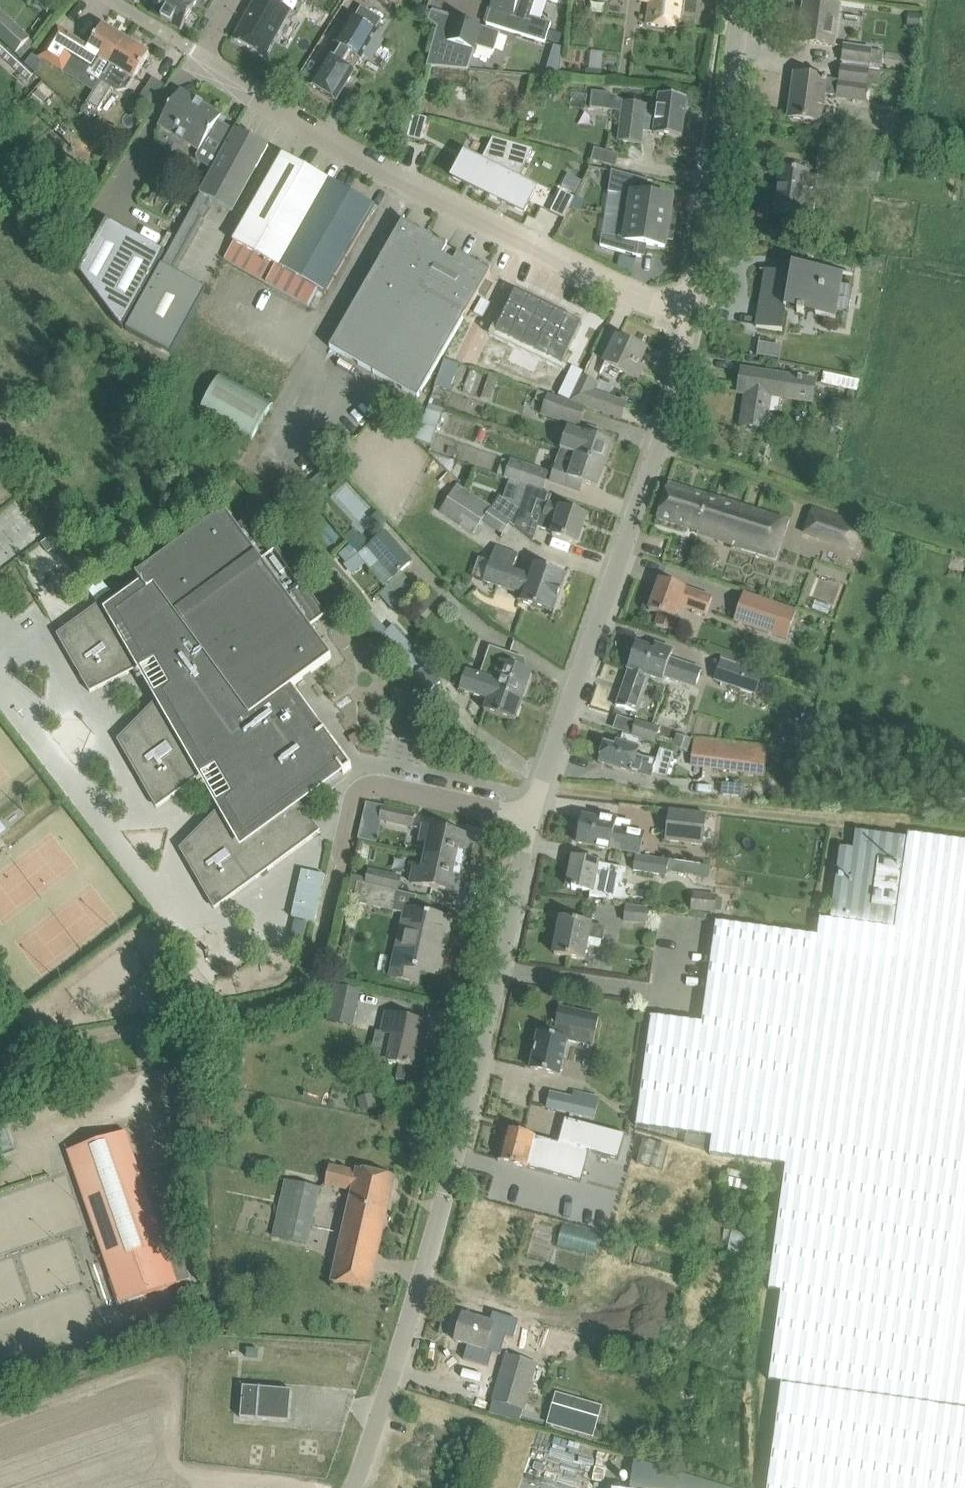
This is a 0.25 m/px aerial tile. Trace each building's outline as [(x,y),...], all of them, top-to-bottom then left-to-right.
[(41,8),(46,12),(54,0),(46,0),(41,8)] [(151,13),(180,30),(185,21),(190,24),(197,12),(192,9),(176,0),(158,0),(151,13)] [(192,9),(197,0),(176,0),(192,9)] [(234,39),(265,56),(290,11),(271,0),(256,0),(234,39)] [(551,22),(530,15),(535,0),(493,0),(486,23),(545,42),(551,22)] [(677,28),(681,0),(641,0),(641,2),(647,3),(645,24),(677,28)] [(820,1),(816,0),(814,0),(814,1),(805,0),(799,42),(835,47),(841,5),(820,2),(820,1)] [(354,18),(352,17),(351,16),(334,43),(335,44),(311,85),(336,101),(347,84),(355,71),(353,70),(359,59),(361,59),(377,32),(374,31),(382,18),(361,6),(354,18)] [(15,54),(29,39),(0,11),(0,12),(0,40),(15,54)] [(499,32),(431,11),(428,20),(437,26),(426,66),(467,70),(475,45),(493,51),(499,32)] [(102,25),(89,46),(58,26),(39,56),(63,71),(71,57),(91,69),(88,73),(100,81),(126,39),(102,25)] [(117,92),(127,90),(149,54),(126,39),(100,81),(86,103),(98,110),(111,88),(117,92)] [(27,80),(34,73),(0,42),(0,56),(27,80)] [(842,60),(842,63),(880,69),(880,65),(881,65),(883,51),(871,50),(871,47),(845,43),(842,60)] [(880,69),(842,63),(842,66),(841,66),(839,80),(826,78),(795,73),(789,117),(820,121),(824,94),(836,95),(836,98),(864,102),(867,84),(878,86),(880,73),(879,72),(880,69)] [(586,68),(585,75),(600,77),(601,70),(586,68)] [(213,170),(233,133),(216,123),(221,116),(180,90),(170,107),(158,124),(198,151),(196,155),(197,161),(213,170)] [(591,91),(590,108),(607,109),(608,93),(591,91)] [(646,112),(647,104),(623,102),(617,140),(641,144),(642,131),(654,132),(654,133),(681,137),(687,97),(659,93),(656,107),(657,107),(656,113),(646,112)] [(213,170),(126,330),(171,354),(206,289),(171,270),(210,199),(232,210),(256,166),(268,145),(251,135),(250,136),(236,128),(233,133),(213,170)] [(465,154),(454,178),(488,195),(503,165),(513,144),(492,138),(481,162),(465,154)] [(503,165),(488,195),(523,212),(535,188),(518,180),(533,149),(513,144),(503,165)] [(594,158),(619,164),(622,152),(596,146),(594,158)] [(836,157),(836,156),(820,153),(817,169),(834,172),(834,171),(843,173),(846,158),(836,157)] [(339,188),(328,182),(329,180),(283,154),(224,259),(307,307),(318,288),(327,293),(375,207),(340,187),(339,188)] [(854,179),(877,182),(881,159),(858,155),(854,179)] [(816,199),(804,197),(808,172),(782,168),(775,211),(814,216),(816,199)] [(674,226),(676,212),(671,211),(672,201),(647,197),(649,184),(653,185),(653,183),(617,173),(612,172),(609,194),(612,195),(619,196),(623,196),(619,217),(674,226)] [(573,199),(560,193),(550,212),(564,219),(570,206),(573,199)] [(667,239),(671,240),(674,226),(619,217),(616,239),(612,238),(602,237),(601,247),(641,259),(641,257),(638,256),(639,245),(643,245),(665,249),(667,239)] [(79,271),(122,329),(165,252),(107,220),(79,271)] [(417,399),(479,293),(486,280),(490,272),(402,221),(330,347),(417,399)] [(837,245),(836,254),(846,255),(847,246),(837,245)] [(766,271),(756,327),(776,330),(782,331),(782,330),(786,309),(804,312),(836,317),(843,272),(808,267),(788,263),(786,273),(760,269),(760,270),(766,271)] [(493,285),(486,280),(479,293),(486,297),(493,285)] [(580,324),(516,293),(506,314),(501,312),(492,330),(566,365),(575,347),(570,345),(580,324)] [(638,366),(645,351),(617,337),(605,363),(638,379),(643,369),(638,366)] [(758,354),(779,358),(781,345),(760,342),(758,354)] [(435,386),(449,391),(459,365),(445,360),(435,386)] [(740,424),(760,427),(767,428),(772,395),(812,401),(815,381),(742,370),(739,385),(746,386),(740,424)] [(198,410),(251,440),(273,403),(220,372),(198,410)] [(822,382),(852,389),(857,390),(860,380),(824,372),(822,382)] [(489,375),(481,397),(490,400),(498,378),(489,375)] [(583,375),(570,402),(585,407),(596,410),(597,408),(622,416),(627,401),(594,390),(598,382),(583,375)] [(585,407),(570,402),(538,390),(534,400),(544,403),(541,413),(579,426),(585,407)] [(416,440),(431,445),(442,416),(426,410),(416,440)] [(567,427),(560,448),(575,453),(605,464),(612,443),(600,438),(602,432),(587,426),(585,433),(567,427)] [(708,432),(695,435),(697,448),(711,445),(708,432)] [(575,453),(560,448),(549,480),(576,489),(579,481),(597,487),(605,464),(575,453)] [(504,478),(542,490),(548,471),(511,459),(504,478)] [(697,534),(775,558),(787,522),(668,484),(657,518),(698,531),(697,534)] [(510,522),(514,525),(515,522),(509,518),(493,505),(491,508),(456,486),(440,511),(474,533),(483,520),(503,534),(510,522)] [(515,522),(514,525),(514,526),(533,542),(538,527),(553,532),(552,535),(577,544),(586,516),(548,503),(551,495),(528,486),(520,509),(499,495),(493,505),(509,518),(515,522)] [(803,534),(809,536),(853,551),(863,523),(813,506),(803,534)] [(225,512),(101,602),(59,633),(57,635),(90,692),(156,659),(171,685),(117,740),(156,808),(216,764),(233,794),(180,848),(214,909),(318,833),(320,832),(300,805),(295,797),(337,766),(343,774),(352,768),(324,730),(318,735),(285,691),(292,686),(331,658),(309,627),(309,626),(326,614),(319,604),(253,515),(237,526),(236,527),(235,526),(225,512)] [(347,564),(357,555),(383,585),(384,584),(400,603),(416,589),(400,571),(412,561),(386,530),(369,544),(362,535),(351,545),(350,544),(339,553),(347,564)] [(49,538),(41,543),(48,553),(56,547),(49,538)] [(534,606),(553,613),(566,575),(547,568),(532,564),(529,574),(514,569),(518,555),(495,548),(484,583),(522,595),(520,602),(534,606)] [(686,588),(679,586),(660,579),(649,610),(660,614),(656,625),(672,631),(676,619),(674,619),(679,606),(706,616),(712,599),(685,589),(686,588)] [(744,595),(736,620),(787,637),(795,613),(744,595)] [(393,622),(380,634),(414,675),(413,675),(427,692),(430,691),(440,683),(425,665),(427,663),(393,622)] [(703,642),(702,647),(723,654),(721,659),(744,666),(747,657),(703,642)] [(629,669),(650,676),(663,681),(664,677),(695,688),(702,670),(670,659),(673,650),(656,644),(654,649),(637,643),(628,669),(629,669)] [(490,646),(480,676),(479,676),(493,681),(491,690),(522,700),(532,672),(521,668),(524,658),(490,646)] [(744,666),(721,659),(714,680),(756,695),(763,673),(744,666)] [(650,676),(629,669),(616,706),(637,713),(650,676)] [(479,676),(480,676),(466,672),(460,690),(488,700),(484,711),(515,721),(522,700),(491,690),(493,681),(479,676)] [(415,713),(425,715),(427,706),(417,704),(415,713)] [(655,740),(658,730),(637,723),(634,733),(655,740)] [(605,744),(599,762),(631,772),(651,777),(656,760),(637,755),(638,748),(637,748),(640,739),(622,734),(620,742),(616,741),(614,747),(605,744)] [(677,734),(673,746),(682,750),(688,752),(692,740),(686,737),(677,734)] [(691,766),(750,774),(753,746),(694,739),(691,766)] [(380,820),(411,827),(414,813),(383,806),(380,820)] [(666,840),(702,845),(706,814),(669,810),(666,840)] [(611,847),(639,853),(643,834),(615,828),(617,818),(599,815),(598,819),(582,816),(577,843),(610,850),(611,847)] [(429,843),(426,857),(463,865),(469,836),(424,826),(420,841),(429,843)] [(928,837),(908,834),(908,839),(857,831),(854,850),(840,848),(831,912),(819,910),(818,919),(820,919),(817,936),(812,935),(716,922),(703,1019),(651,1012),(636,1127),(686,1133),(711,1136),(712,1137),(710,1152),(735,1158),(785,1164),(769,1289),(781,1291),(769,1379),(781,1381),(769,1471),(767,1487),(964,1487),(964,842),(928,837)] [(690,854),(689,862),(707,865),(708,850),(703,850),(702,853),(694,851),(690,854)] [(463,865),(426,857),(423,870),(414,868),(411,883),(457,893),(463,865)] [(574,857),(568,887),(572,888),(572,889),(575,890),(576,888),(590,891),(590,893),(590,895),(604,899),(612,900),(616,884),(621,885),(624,868),(611,866),(598,863),(598,862),(593,861),(574,857)] [(668,871),(668,862),(636,857),(634,869),(653,873),(667,875),(668,871)] [(368,869),(365,884),(397,891),(401,875),(368,869)] [(365,884),(357,882),(353,902),(393,911),(397,891),(365,884)] [(690,911),(714,913),(716,895),(692,893),(690,911)] [(624,921),(646,924),(647,908),(625,906),(624,921)] [(391,976),(416,982),(419,971),(438,975),(447,939),(443,938),(447,919),(406,909),(391,976)] [(554,954),(574,958),(583,960),(586,945),(588,937),(601,940),(602,940),(605,928),(590,925),(590,924),(561,918),(554,954)] [(302,946),(307,922),(294,919),(289,943),(302,946)] [(332,1012),(330,1021),(350,1025),(358,990),(338,985),(332,1012)] [(530,1068),(559,1075),(567,1041),(593,1046),(599,1018),(559,1008),(556,1023),(554,1036),(538,1032),(530,1068)] [(394,1036),(388,1061),(417,1068),(422,1047),(420,1046),(425,1022),(386,1013),(381,1033),(394,1036)] [(547,1107),(594,1117),(598,1098),(574,1092),(572,1098),(550,1093),(547,1107)] [(358,1097),(362,1109),(377,1105),(373,1093),(358,1097)] [(575,1122),(569,1145),(621,1159),(621,1158),(627,1136),(575,1122)] [(528,1166),(576,1179),(581,1161),(532,1148),(536,1136),(506,1128),(498,1161),(527,1168),(528,1166)] [(0,1131),(0,1156),(14,1151),(5,1129),(0,1131)] [(126,1131),(68,1152),(120,1303),(175,1284),(178,1283),(190,1279),(181,1251),(169,1255),(126,1131)] [(331,1282),(369,1291),(395,1177),(357,1168),(356,1173),(329,1166),(325,1184),(352,1190),(331,1282)] [(728,1186),(753,1192),(755,1183),(730,1178),(728,1186)] [(272,1236),(308,1244),(320,1187),(284,1179),(272,1236)] [(727,1253),(743,1256),(747,1233),(731,1230),(727,1253)] [(467,1365),(481,1369),(494,1323),(463,1314),(455,1341),(472,1346),(467,1365)] [(258,1358),(258,1350),(247,1349),(246,1357),(258,1358)] [(492,1400),(523,1409),(528,1392),(538,1395),(546,1368),(536,1365),(537,1363),(506,1354),(492,1400)] [(258,1387),(242,1386),(240,1418),(256,1419),(258,1419),(289,1421),(291,1390),(260,1388),(260,1387),(258,1387)] [(547,1402),(544,1411),(540,1425),(586,1438),(593,1415),(547,1402)]
